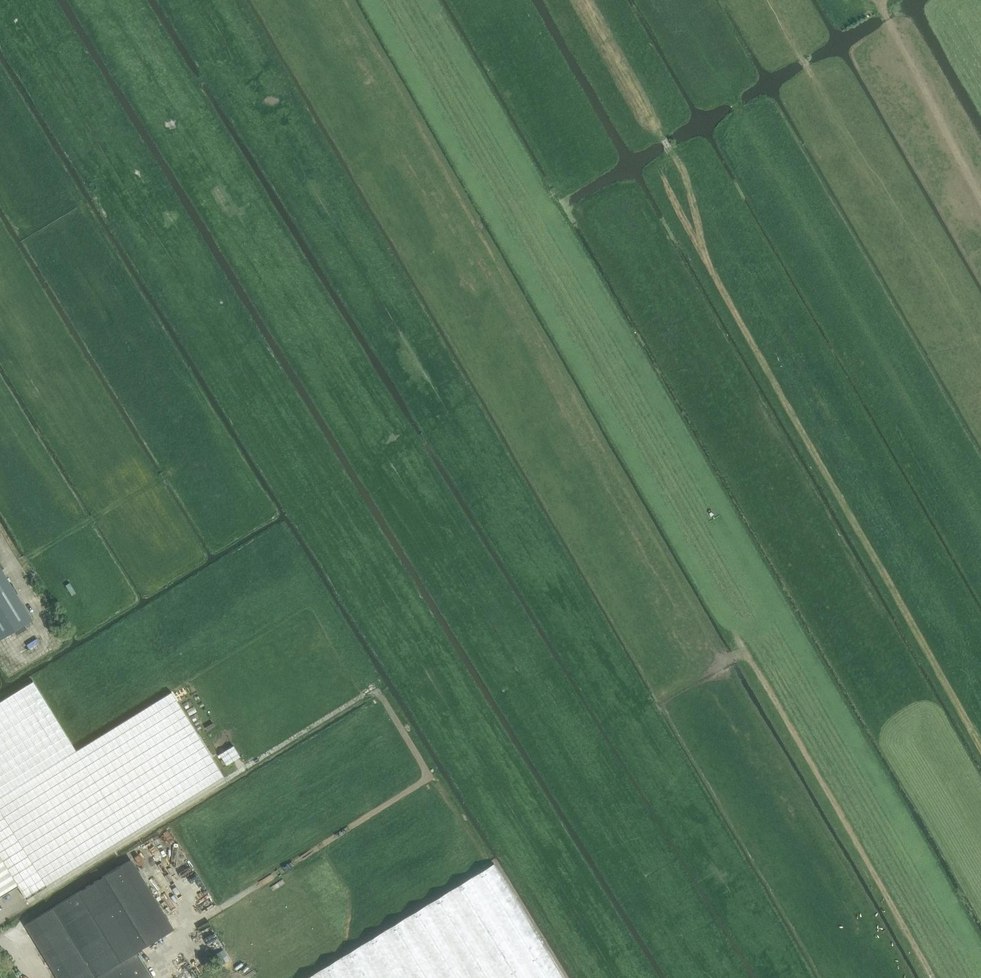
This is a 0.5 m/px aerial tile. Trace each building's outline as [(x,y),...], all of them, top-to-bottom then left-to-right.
[(14,630),(17,635),(27,629),(24,623),(33,618),(0,565),(0,638),(14,630)] [(0,701),(0,896),(17,886),(18,885),(26,898),(225,777),(173,692),(77,750),(34,680),(0,701)] [(174,929),(131,859),(27,924),(60,977),(152,977),(136,952),(174,929)] [(494,863),(306,977),(565,977),(494,863)] [(215,955),(221,965),(229,960),(223,950),(215,955)]
